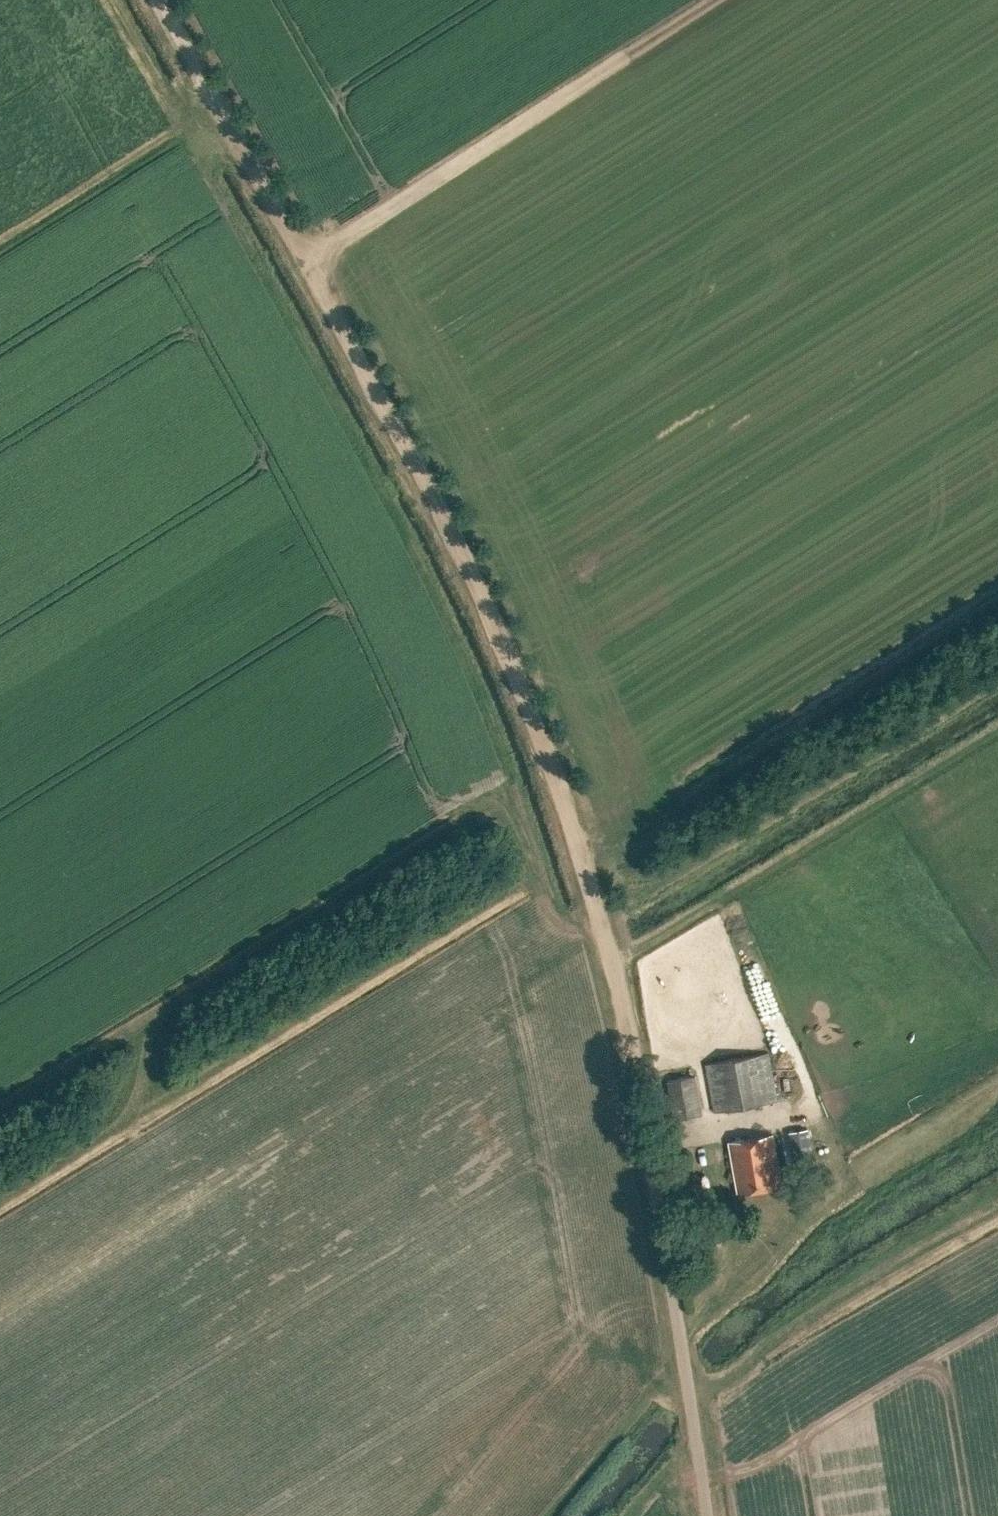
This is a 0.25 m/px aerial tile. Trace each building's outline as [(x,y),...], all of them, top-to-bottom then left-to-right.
[(715,1112),(778,1100),(770,1053),(706,1065),(715,1112)] [(676,1120),(703,1115),(696,1076),(668,1081),(676,1120)] [(739,1194),(782,1186),(773,1134),(729,1142),(739,1194)] [(811,1163),(805,1134),(790,1137),(796,1166),(811,1163)]
